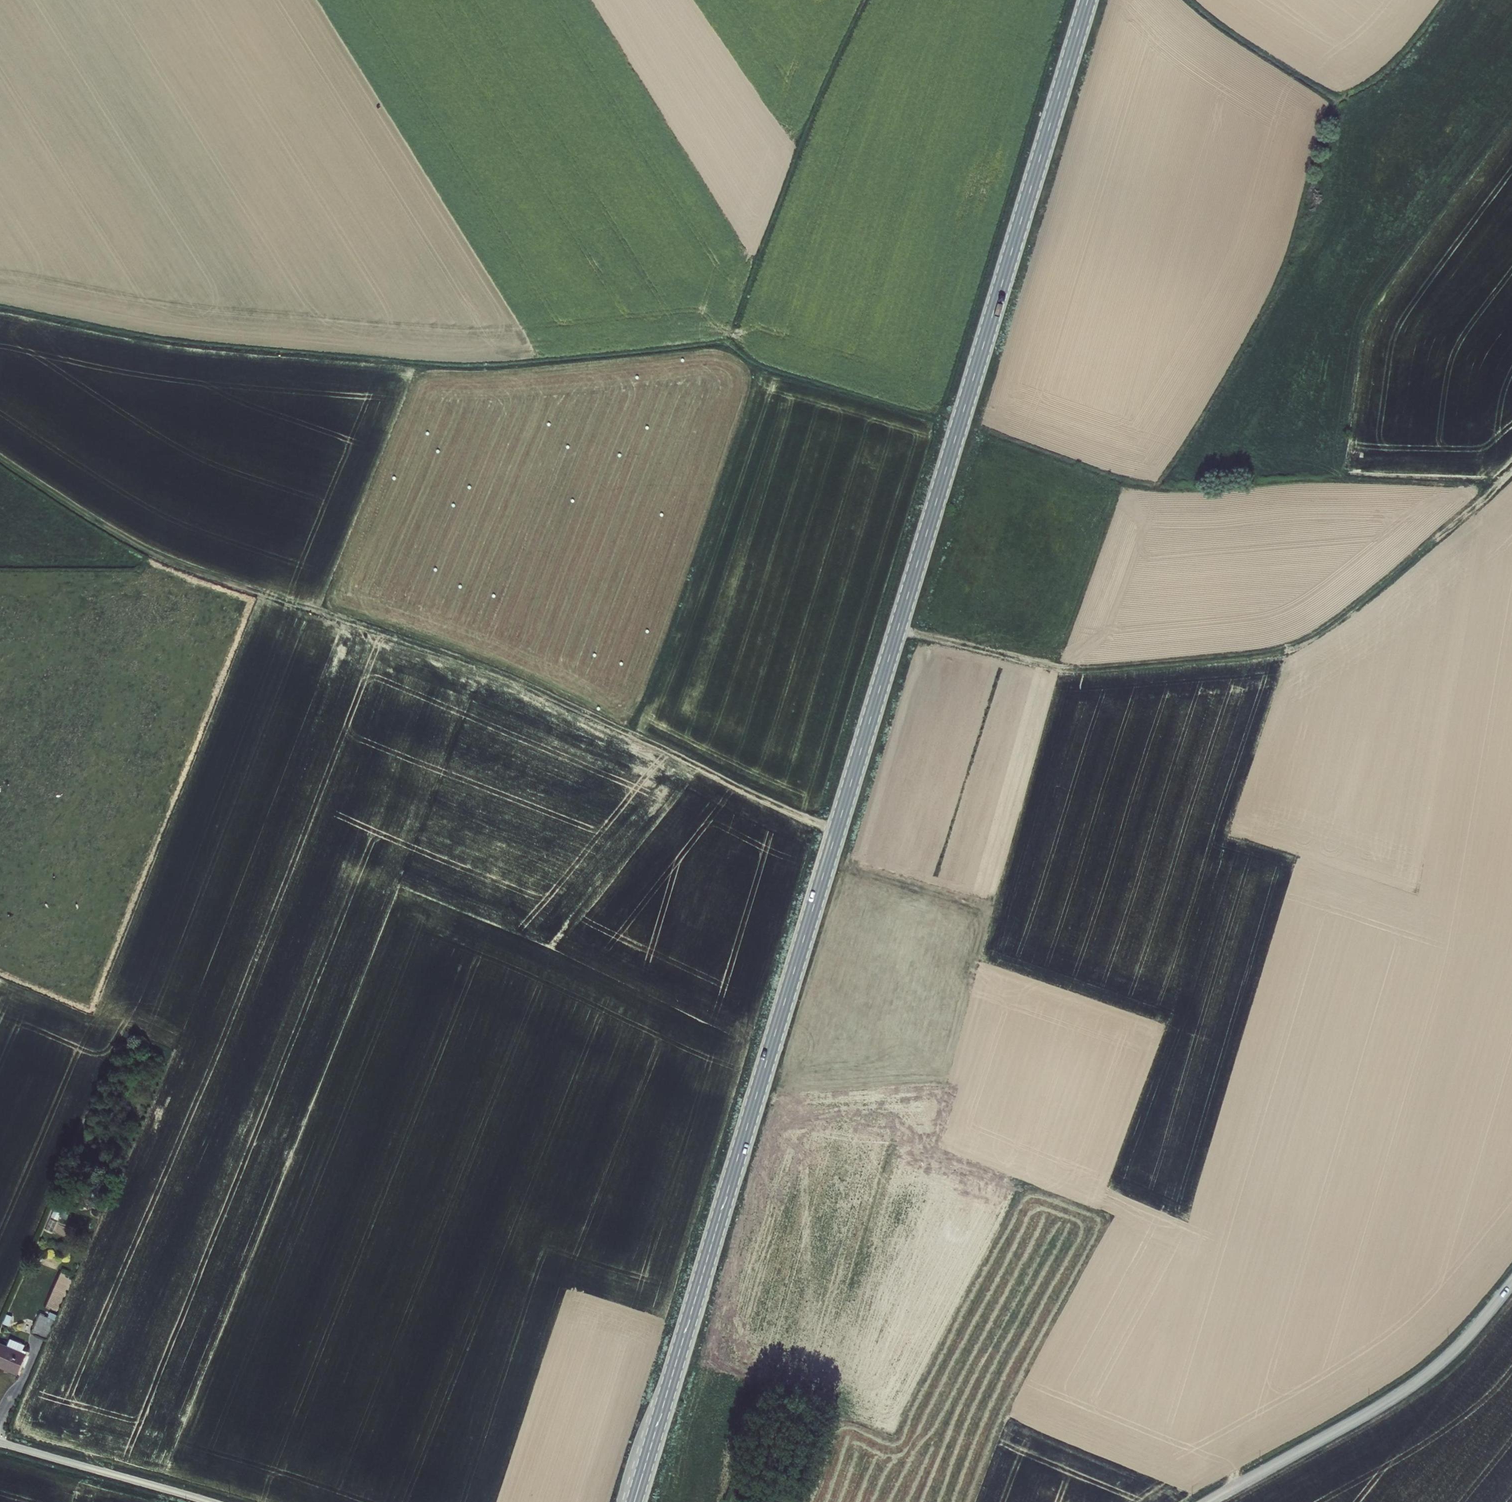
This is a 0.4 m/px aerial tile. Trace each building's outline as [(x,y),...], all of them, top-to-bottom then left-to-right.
[(53,1324),(36,1318),(29,1335),(45,1342),(53,1324)] [(20,1348),(3,1341),(0,1350),(0,1367),(16,1374),(22,1358),(16,1356),(20,1348)]
